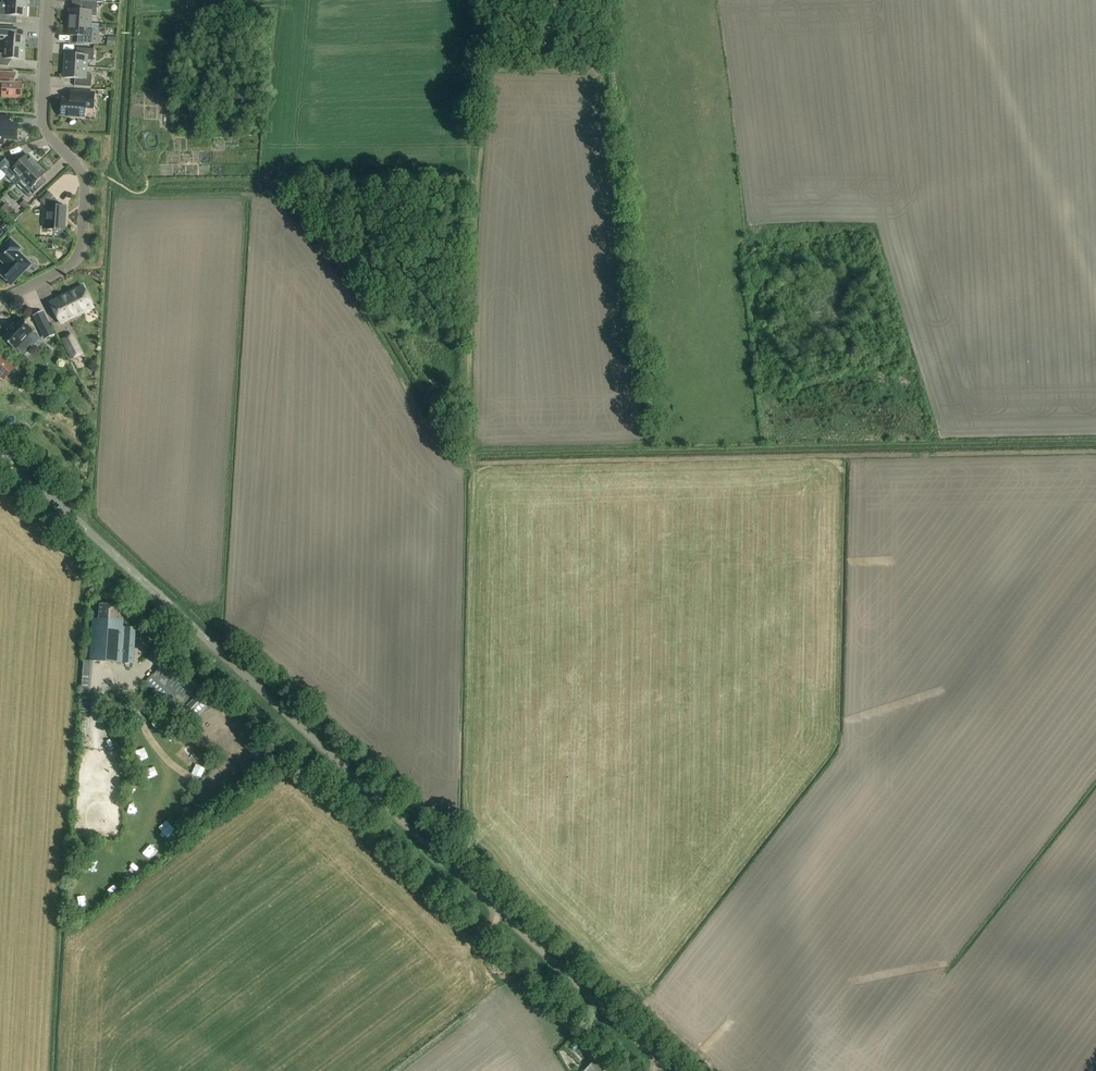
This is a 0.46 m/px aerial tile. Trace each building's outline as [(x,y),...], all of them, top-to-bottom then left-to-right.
[(7,4),(0,4),(0,23),(11,24),(12,17),(27,18),(28,6),(7,4)] [(70,10),(69,23),(91,25),(92,17),(97,17),(98,5),(83,4),(83,10),(82,11),(70,10)] [(91,25),(69,23),(68,36),(80,37),(81,38),(81,44),(95,45),(99,45),(100,33),(96,33),(91,32),(91,25)] [(4,48),(25,49),(26,37),(11,36),(11,28),(0,28),(0,41),(5,41),(4,48)] [(108,37),(108,46),(115,47),(116,38),(108,37)] [(4,48),(4,55),(0,54),(0,67),(9,67),(9,60),(24,61),(25,49),(4,48)] [(66,54),(65,66),(87,68),(87,61),(93,61),(94,50),(77,49),(77,55),(66,54)] [(87,68),(65,66),(64,78),(75,79),(75,87),(92,88),(92,75),(86,75),(87,68)] [(3,89),(2,98),(22,99),(23,84),(15,83),(15,73),(0,73),(0,89),(3,89)] [(63,99),(61,117),(84,118),(85,109),(94,109),(95,94),(72,92),(71,100),(63,99)] [(4,145),(4,139),(17,140),(18,126),(9,125),(10,117),(0,117),(0,144),(4,145)] [(21,180),(37,165),(27,156),(17,165),(12,160),(9,163),(3,157),(0,160),(0,172),(1,171),(10,180),(16,174),(21,180)] [(46,174),(37,165),(21,180),(27,185),(22,190),(31,199),(40,189),(35,185),(46,174)] [(65,231),(66,208),(55,207),(55,205),(51,200),(54,197),(49,192),(40,202),(44,206),(46,205),(48,207),(46,230),(65,231)] [(25,201),(21,205),(25,210),(29,205),(25,201)] [(31,265),(17,252),(20,249),(11,240),(0,251),(0,254),(9,262),(0,272),(0,275),(11,286),(31,265)] [(61,324),(94,308),(83,287),(58,299),(58,300),(51,304),(61,324)] [(44,311),(33,317),(45,340),(55,335),(44,311)] [(14,325),(13,324),(8,331),(2,338),(16,351),(17,350),(24,357),(40,339),(32,333),(34,331),(20,318),(14,325)] [(73,334),(61,340),(72,360),(84,354),(73,334)] [(15,368),(0,354),(0,376),(4,380),(15,368)] [(136,627),(124,626),(125,605),(101,603),(100,617),(93,617),(90,660),(134,663),(136,627)] [(211,710),(217,704),(203,689),(186,706),(198,718),(209,707),(211,710)] [(168,725),(161,734),(170,741),(177,732),(168,725)] [(595,1061),(584,1070),(604,1070),(605,1070),(595,1061)]
